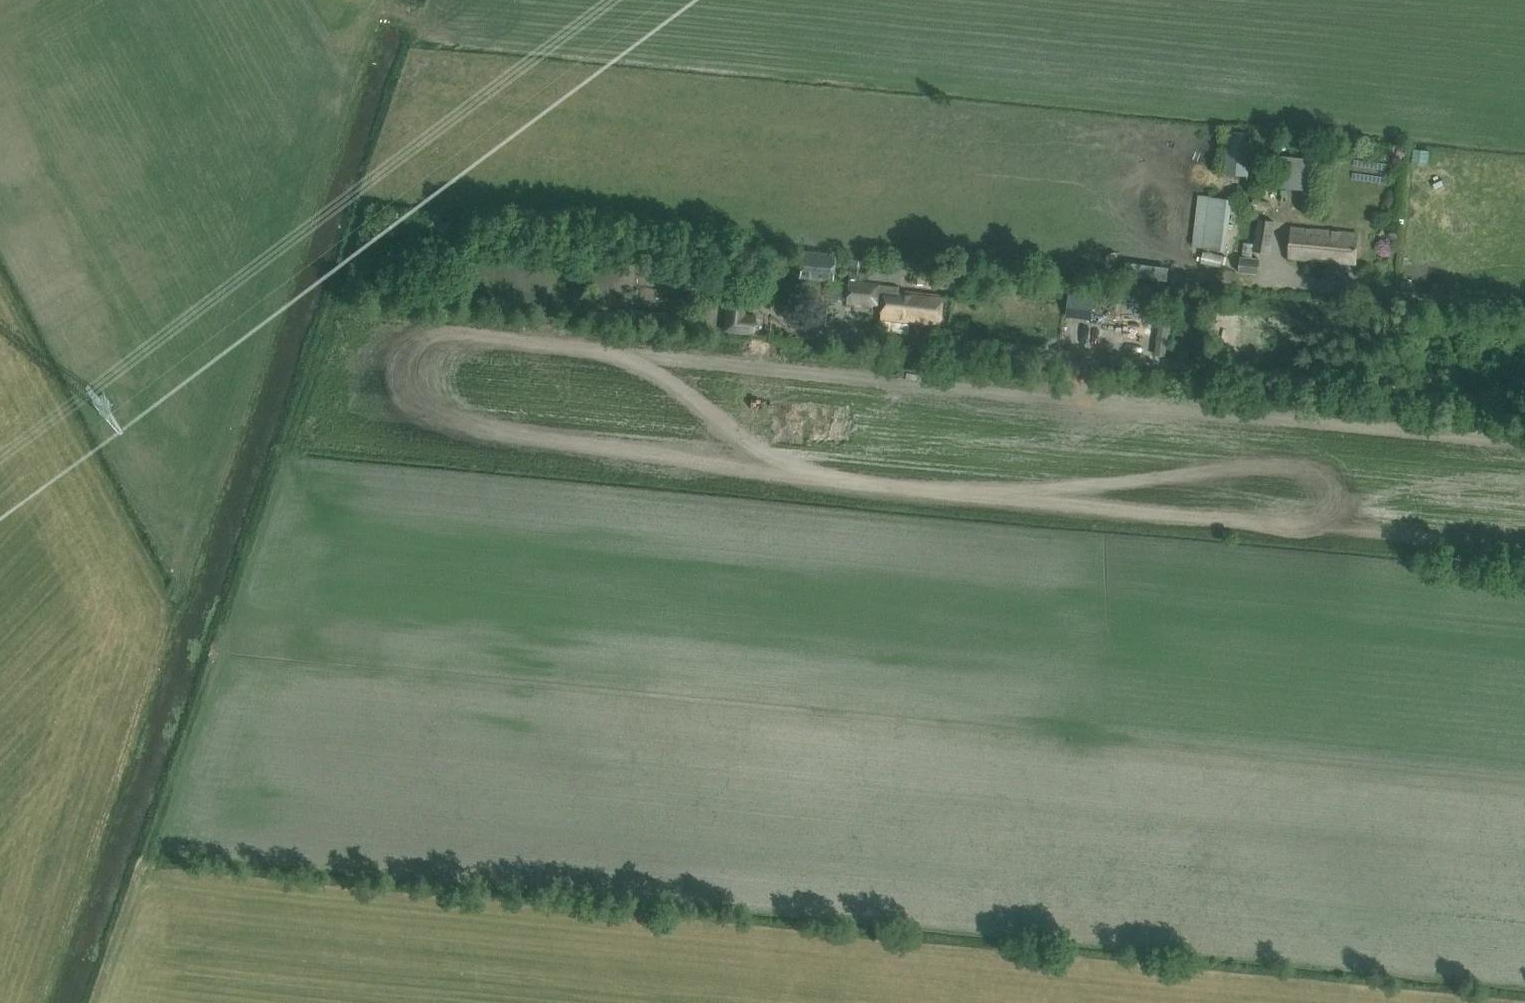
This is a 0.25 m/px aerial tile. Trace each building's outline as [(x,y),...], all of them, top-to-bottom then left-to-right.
[(1202,247),(1227,250),(1232,199),(1208,197),(1202,247)] [(1254,251),(1271,254),(1276,221),(1258,219),(1255,243),(1244,242),(1243,256),(1241,256),(1239,272),(1260,275),(1261,257),(1253,257),(1254,251)] [(1288,258),(1357,264),(1359,232),(1291,226),(1288,258)] [(837,258),(837,255),(802,252),(800,276),(835,279),(836,265),(837,258)] [(857,281),(859,260),(837,258),(836,265),(852,266),(848,305),(856,306),(857,301),(864,302),(863,307),(873,307),(874,303),(884,305),(883,319),(923,324),(923,325),(940,327),(943,295),(899,290),(900,286),(857,281)] [(1092,320),(1096,288),(1071,285),(1068,317),(1092,320)] [(723,332),(754,335),(756,315),(745,314),(746,303),(726,301),(723,332)]
